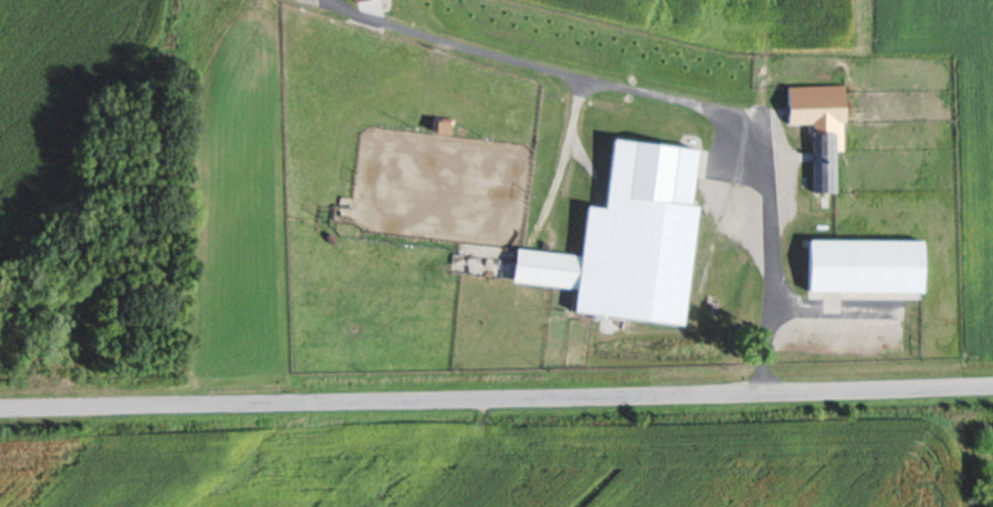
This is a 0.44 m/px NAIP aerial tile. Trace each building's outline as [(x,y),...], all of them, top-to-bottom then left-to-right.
[(786,86),(843,84),(844,121),(842,121),(843,149),(833,149),(834,189),(812,190),(810,122),(787,123),(786,86)] [(434,131),(436,119),(448,121),(446,133),(434,131)] [(587,204),(605,206),(612,137),(698,147),(692,203),(698,204),(684,324),(575,311),(587,204)] [(324,234),(329,229),(337,239),(332,243),(324,234)] [(810,238),(923,238),(923,291),(810,290),(810,238)] [(468,270),(471,252),(553,261),(552,279),(468,270)]
